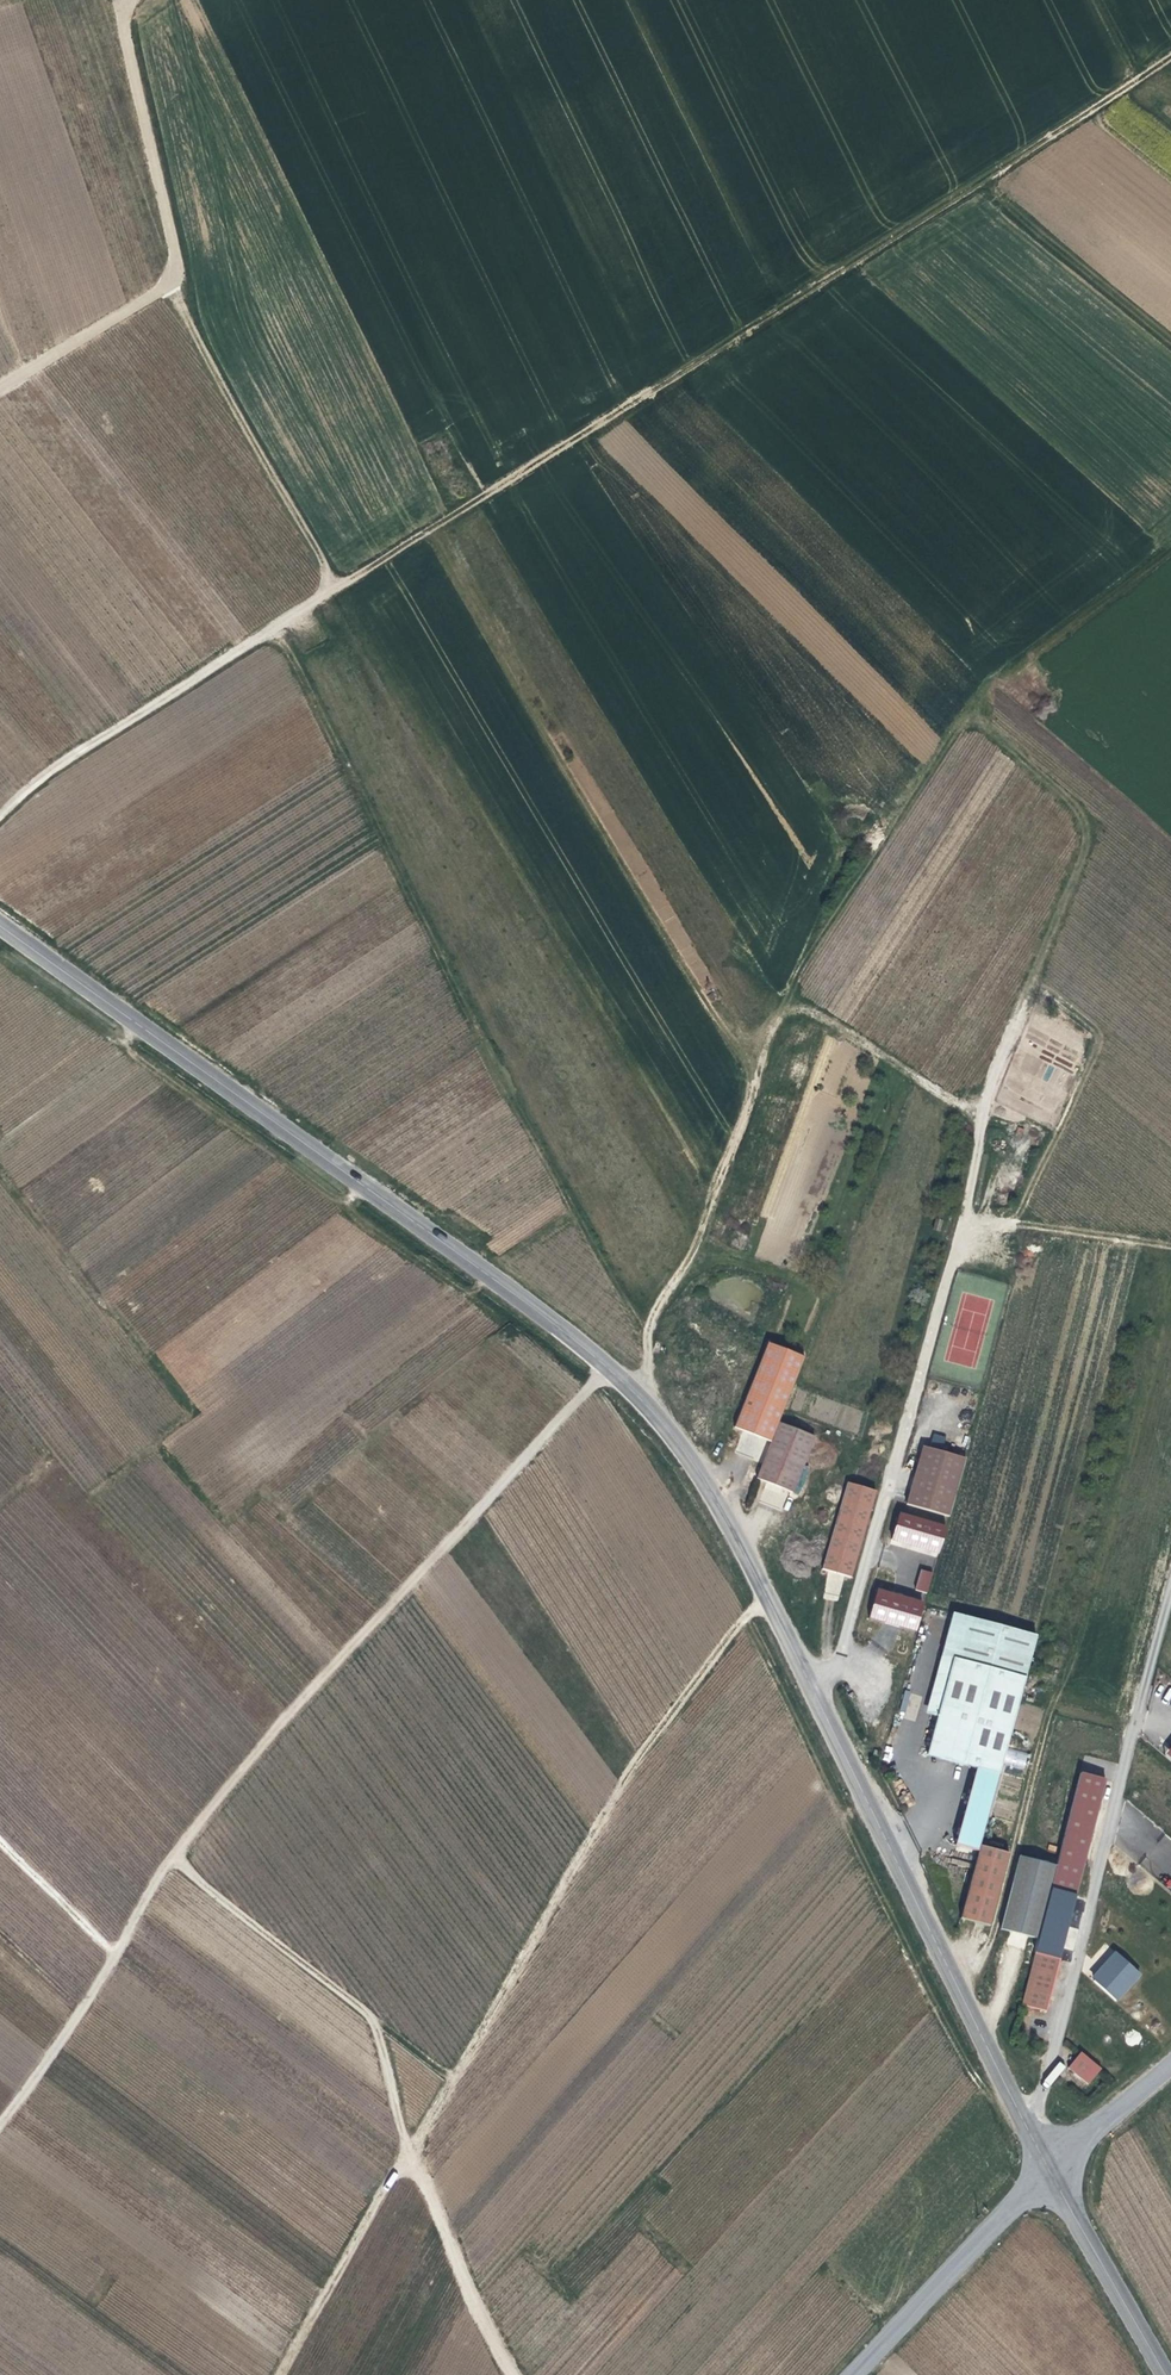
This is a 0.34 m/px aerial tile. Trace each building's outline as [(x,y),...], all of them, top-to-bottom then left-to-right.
[(735,1427),(771,1440),(779,1421),(786,1404),(805,1357),(769,1342),(748,1394),(735,1427)] [(771,1440),(757,1477),(794,1492),(816,1435),(779,1421),(771,1440)] [(966,1463),(921,1450),(904,1510),(949,1523),(966,1463)] [(848,1481),(823,1569),(855,1577),(879,1489),(848,1481)] [(939,1558),(948,1525),(899,1512),(890,1544),(939,1558)] [(920,1569),(915,1590),(928,1593),(933,1572),(920,1569)] [(876,1589),(870,1620),(919,1630),(925,1599),(876,1589)] [(971,1617),(959,1614),(934,1705),(947,1708),(971,1617)] [(982,1769),(1005,1776),(1042,1636),(971,1617),(947,1708),(934,1756),(982,1769)] [(917,1695),(912,1693),(906,1713),(912,1715),(917,1695)] [(985,1852),(987,1845),(1005,1776),(982,1769),(960,1846),(985,1852)] [(1056,1887),(1083,1893),(1103,1807),(1078,1800),(1062,1865),(1056,1887)] [(985,1852),(968,1918),(996,1925),(1014,1852),(987,1845),(985,1852)] [(1024,1854),(1021,1869),(1007,1928),(1044,1938),(1056,1887),(1062,1865),(1024,1854)] [(1040,1952),(1027,2005),(1050,2010),(1063,1958),(1040,1952)] [(1140,1976),(1118,1956),(1093,1983),(1117,2003),(1140,1976)] [(1102,2072),(1082,2054),(1069,2069),(1089,2087),(1102,2072)]
